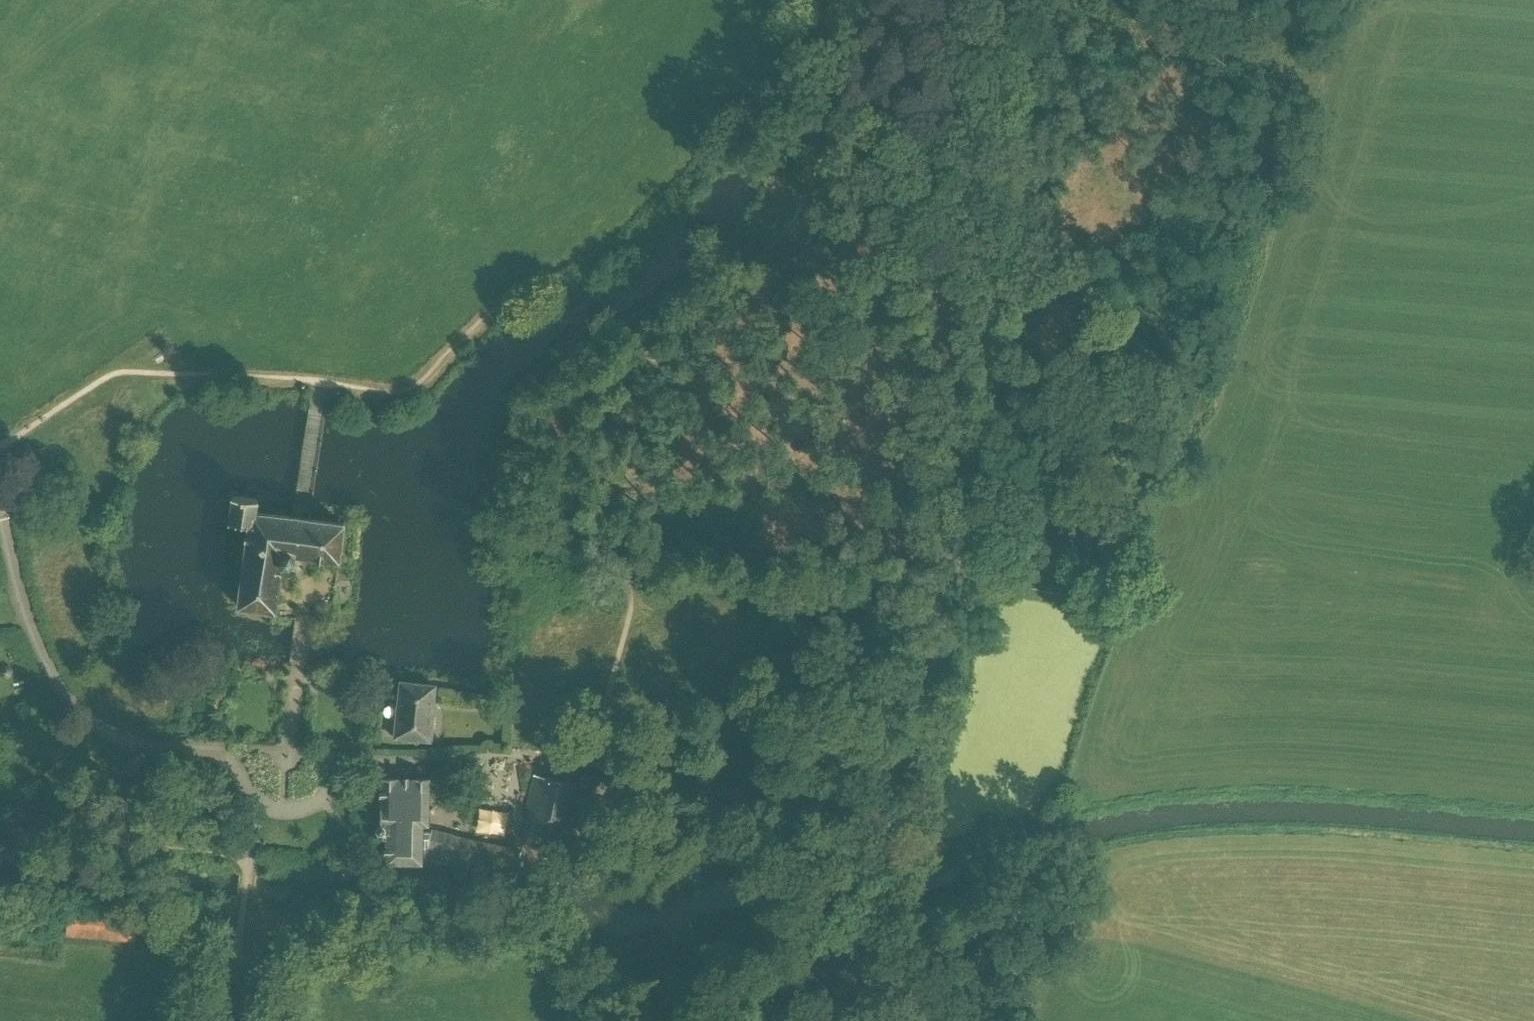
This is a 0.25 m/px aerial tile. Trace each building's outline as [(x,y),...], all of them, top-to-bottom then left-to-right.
[(340,560),(344,523),(309,519),(294,517),(257,512),(259,499),(232,495),(229,521),(250,523),(239,605),(277,610),(282,565),(290,566),(292,564),(295,562),(296,555),(295,554),(340,560)] [(431,741),(436,686),(401,682),(396,737),(431,741)] [(574,819),(583,786),(534,774),(525,807),(530,808),(527,822),(523,835),(562,845),(569,818),(574,819)] [(430,826),(430,779),(384,778),(384,810),(382,810),(382,824),(380,824),(377,826),(377,828),(377,831),(379,833),(381,833),(381,839),(385,839),(384,865),(423,865),(424,826),(430,826)] [(514,878),(521,849),(432,829),(425,858),(514,878)] [(136,942),(138,920),(110,917),(111,905),(69,901),(66,936),(136,942)]
